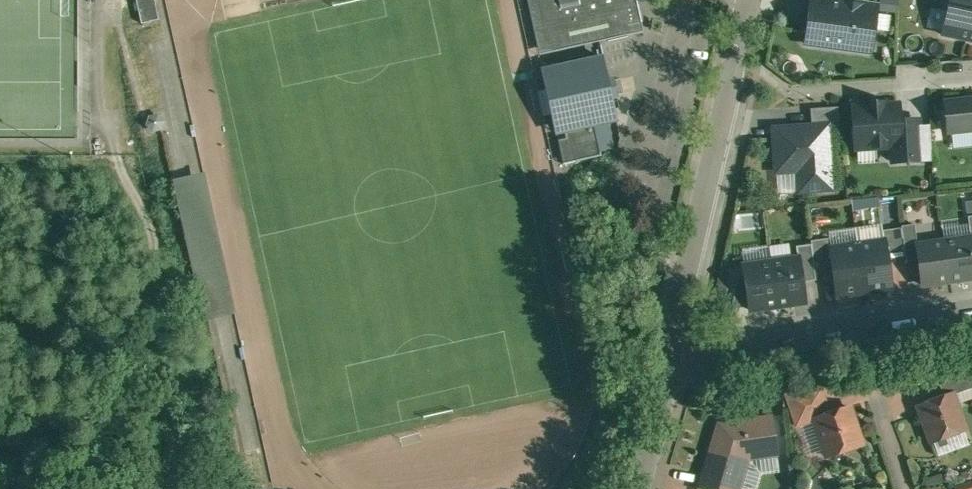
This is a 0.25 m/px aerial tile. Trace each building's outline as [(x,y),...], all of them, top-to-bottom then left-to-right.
[(161,20),(158,0),(139,0),(142,23),(161,20)] [(546,45),(608,31),(601,0),(536,0),(546,45)] [(833,0),(812,0),(808,31),(835,35),(833,47),(872,52),(878,6),(833,0)] [(943,35),(971,41),(971,0),(950,0),(943,35)] [(637,4),(612,9),(616,29),(641,24),(637,4)] [(585,46),(554,53),(556,64),(587,57),(585,46)] [(558,66),(571,126),(615,117),(602,57),(558,66)] [(946,101),(949,132),(971,130),(971,98),(946,101)] [(884,104),(869,105),(869,107),(855,108),(856,126),(853,129),(853,141),(857,144),(857,147),(894,145),(901,145),(900,121),(899,105),(884,106),(884,104)] [(810,109),(811,127),(828,126),(839,125),(838,107),(810,109)] [(918,120),(900,121),(901,145),(894,145),(895,161),(921,160),(919,127),(918,120)] [(811,127),(773,129),(776,172),(798,171),(799,191),(832,189),(828,126),(811,127)] [(595,127),(570,132),(576,163),(601,159),(595,127)] [(931,127),(919,127),(921,159),(933,159),(931,127)] [(915,224),(902,225),(907,256),(907,261),(919,259),(917,245),(918,245),(915,224)] [(902,227),(883,230),(885,239),(886,239),(889,259),(907,256),(902,227)] [(830,237),(811,240),(812,244),(816,269),(833,267),(830,247),(832,247),(830,237)] [(945,241),(951,280),(971,277),(971,237),(945,241)] [(885,239),(858,243),(865,293),(893,289),(889,259),(886,239),(885,239)] [(918,245),(917,245),(919,259),(923,284),(951,280),(945,241),(918,245)] [(832,247),(830,247),(833,267),(838,297),(865,293),(858,243),(832,247)] [(812,244),(797,246),(798,258),(800,258),(803,282),(817,280),(816,269),(812,244)] [(798,258),(772,262),(778,305),(806,301),(803,282),(800,258),(798,258)] [(772,262),(744,266),(750,306),(750,309),(778,305),(772,262)] [(746,279),(738,280),(732,309),(750,306),(746,279)] [(938,382),(944,397),(952,394),(953,395),(971,388),(971,382),(968,371),(938,382)] [(944,397),(919,406),(932,442),(965,430),(953,395),(952,394),(944,397)] [(826,401),(793,412),(797,426),(816,420),(816,418),(830,414),(826,401)] [(830,414),(816,418),(816,420),(828,456),(863,445),(850,407),(830,414)] [(772,417),(719,424),(705,472),(705,473),(741,483),(748,458),(777,454),(772,417)] [(705,473),(700,488),(739,488),(741,483),(705,473)] [(955,486),(956,488),(971,488),(971,481),(955,486)]
